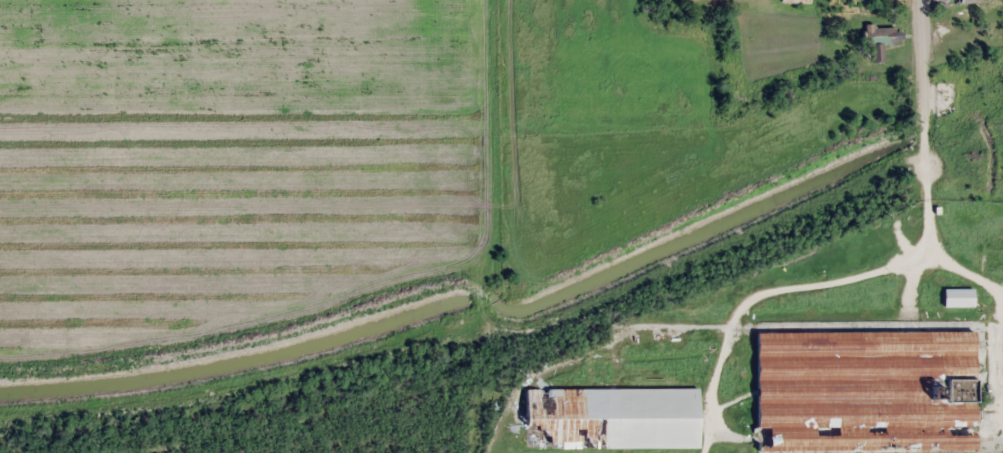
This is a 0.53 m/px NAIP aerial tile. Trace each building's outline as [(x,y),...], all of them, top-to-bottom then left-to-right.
[(862,28),(862,45),(868,45),(869,62),(882,62),(882,44),(901,43),(900,26),(862,28)] [(971,307),(971,288),(941,288),(941,307),(971,307)] [(754,331),(754,451),(972,451),(972,331),(754,331)] [(696,448),(696,388),(524,388),(524,448),(696,448)]
